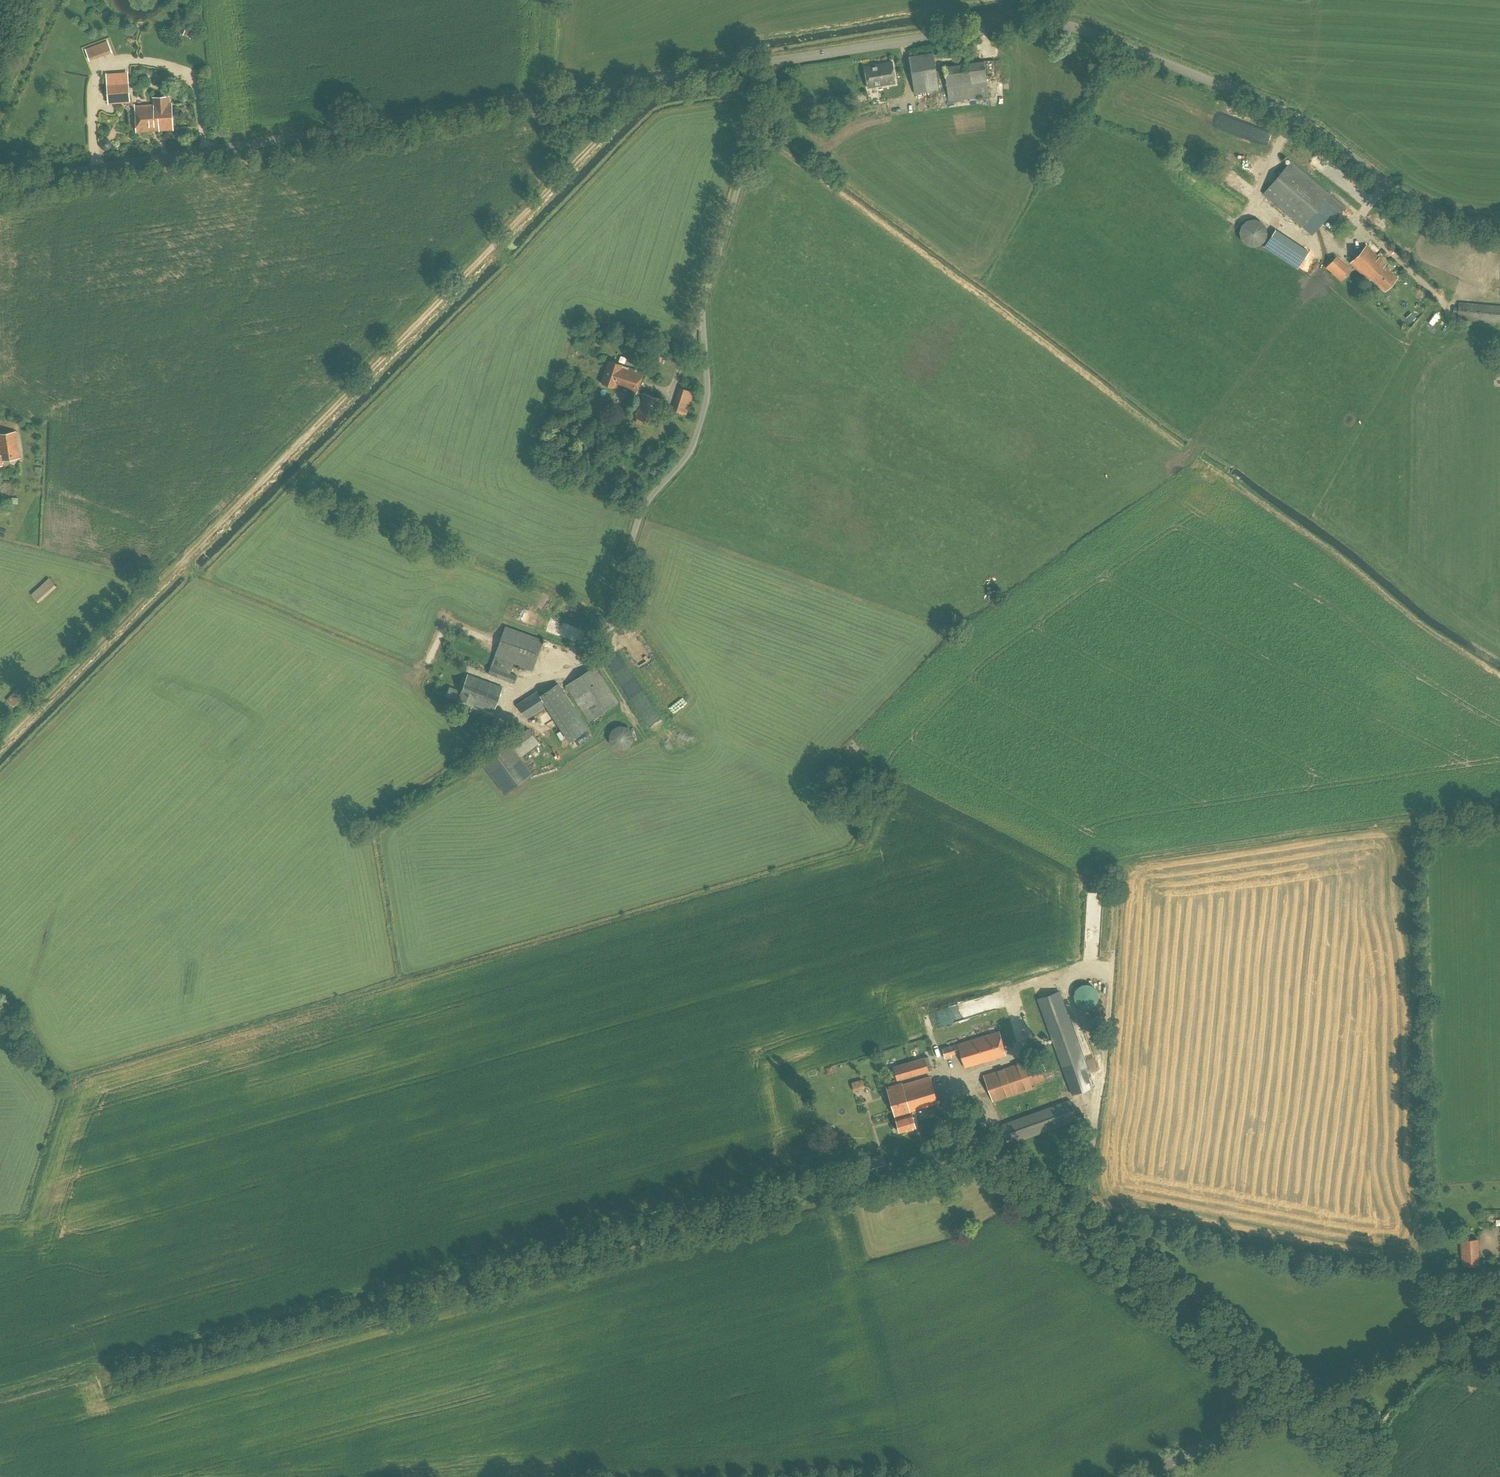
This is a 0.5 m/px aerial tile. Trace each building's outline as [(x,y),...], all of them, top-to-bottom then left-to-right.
[(90,62),(113,53),(108,40),(85,49),(90,62)] [(914,93),(939,90),(933,52),(908,56),(914,93)] [(868,88),(895,83),(892,61),(865,65),(868,88)] [(969,66),(969,63),(944,66),(949,101),(989,96),(984,63),(969,66)] [(108,104),(117,103),(130,102),(129,80),(128,72),(115,73),(106,74),(107,82),(108,104)] [(142,131),(160,129),(173,129),(171,104),(170,104),(169,95),(153,97),(153,105),(141,105),(135,106),(136,131),(142,131)] [(1272,143),(1243,177),(1318,241),(1325,232),(1311,220),(1318,213),(1332,224),(1346,207),(1272,143)] [(1351,176),(1344,184),(1358,197),(1366,189),(1351,176)] [(1243,231),(1243,233),(1243,235),(1244,236),(1245,238),(1246,240),(1247,241),(1248,243),(1250,244),(1252,245),(1254,245),(1256,245),(1258,245),(1260,245),(1262,244),(1263,243),(1265,241),(1266,240),(1267,238),(1268,236),(1268,235),(1268,233),(1268,231),(1268,229),(1267,227),(1266,225),(1265,224),(1263,222),(1262,221),(1260,221),(1258,220),(1256,220),(1254,220),(1252,221),(1250,221),(1248,222),(1247,224),(1246,225),(1245,227),(1244,229),(1243,231)] [(1298,269),(1309,251),(1276,229),(1264,247),(1298,269)] [(1380,257),(1367,245),(1350,263),(1369,280),(1371,279),(1385,291),(1397,278),(1384,266),(1387,263),(1380,257)] [(1341,282),(1351,270),(1336,256),(1325,268),(1341,282)] [(1459,302),(1457,320),(1499,323),(1499,306),(1459,302)] [(1415,318),(1411,313),(1406,318),(1410,322),(1415,318)] [(654,354),(651,362),(660,364),(662,357),(654,354)] [(637,394),(644,372),(622,365),(622,364),(609,360),(602,384),(615,388),(615,387),(637,394)] [(679,387),(677,394),(692,399),(694,392),(679,387)] [(655,424),(663,399),(643,392),(635,417),(655,424)] [(21,458),(17,431),(0,433),(0,465),(3,465),(2,461),(21,458)] [(39,603),(57,587),(49,578),(31,594),(39,603)] [(571,625),(565,630),(568,634),(574,629),(571,625)] [(533,671),(544,639),(505,626),(488,673),(514,683),(518,675),(511,672),(514,664),(533,671)] [(619,702),(595,665),(563,687),(568,694),(570,692),(589,721),(619,702)] [(494,711),(503,687),(467,674),(461,691),(449,686),(446,695),(458,699),(474,706),(475,704),(494,711)] [(589,729),(558,683),(540,695),(537,690),(516,703),(527,719),(546,707),(569,742),(589,729)] [(14,707),(25,695),(18,688),(6,699),(14,707)] [(620,749),(622,749),(623,749),(624,749),(625,749),(627,748),(628,747),(629,746),(630,745),(631,744),(631,743),(632,742),(632,741),(633,740),(633,739),(633,738),(633,737),(633,736),(633,735),(633,734),(632,733),(632,732),(631,731),(631,730),(630,729),(629,728),(628,727),(627,726),(626,726),(625,725),(624,725),(623,725),(621,725),(618,725),(617,725),(615,726),(614,726),(614,727),(613,728),(612,728),(611,729),(611,730),(610,731),(609,732),(609,733),(609,734),(608,735),(608,736),(608,737),(608,738),(608,739),(609,740),(609,741),(609,742),(610,743),(611,744),(611,745),(612,746),(613,746),(614,747),(614,748),(616,749),(617,749),(620,749)] [(540,743),(528,728),(523,732),(521,730),(508,739),(521,757),(540,743)] [(505,794),(532,774),(506,740),(480,760),(505,794)] [(533,751),(528,754),(532,762),(537,759),(533,751)] [(1072,1095),(1095,1087),(1059,991),(1037,999),(1072,1095)] [(1006,1056),(999,1031),(957,1043),(942,1047),(945,1059),(952,1057),(951,1055),(960,1052),(964,1068),(1006,1056)] [(897,1080),(929,1071),(932,1070),(928,1056),(924,1057),(893,1067),(897,1080)] [(1036,1059),(1024,1063),(1023,1061),(983,1075),(993,1102),(1033,1088),(1032,1085),(1044,1080),(1036,1059)] [(938,1104),(930,1076),(902,1084),(902,1082),(886,1087),(895,1117),(896,1117),(900,1132),(916,1127),(911,1113),(911,1112),(938,1104)] [(1008,1144),(1077,1121),(1070,1099),(1001,1124),(1008,1144)] [(1462,1266),(1480,1265),(1479,1238),(1461,1239),(1462,1266)] [(1367,1430),(1376,1425),(1369,1413),(1360,1418),(1367,1430)]
